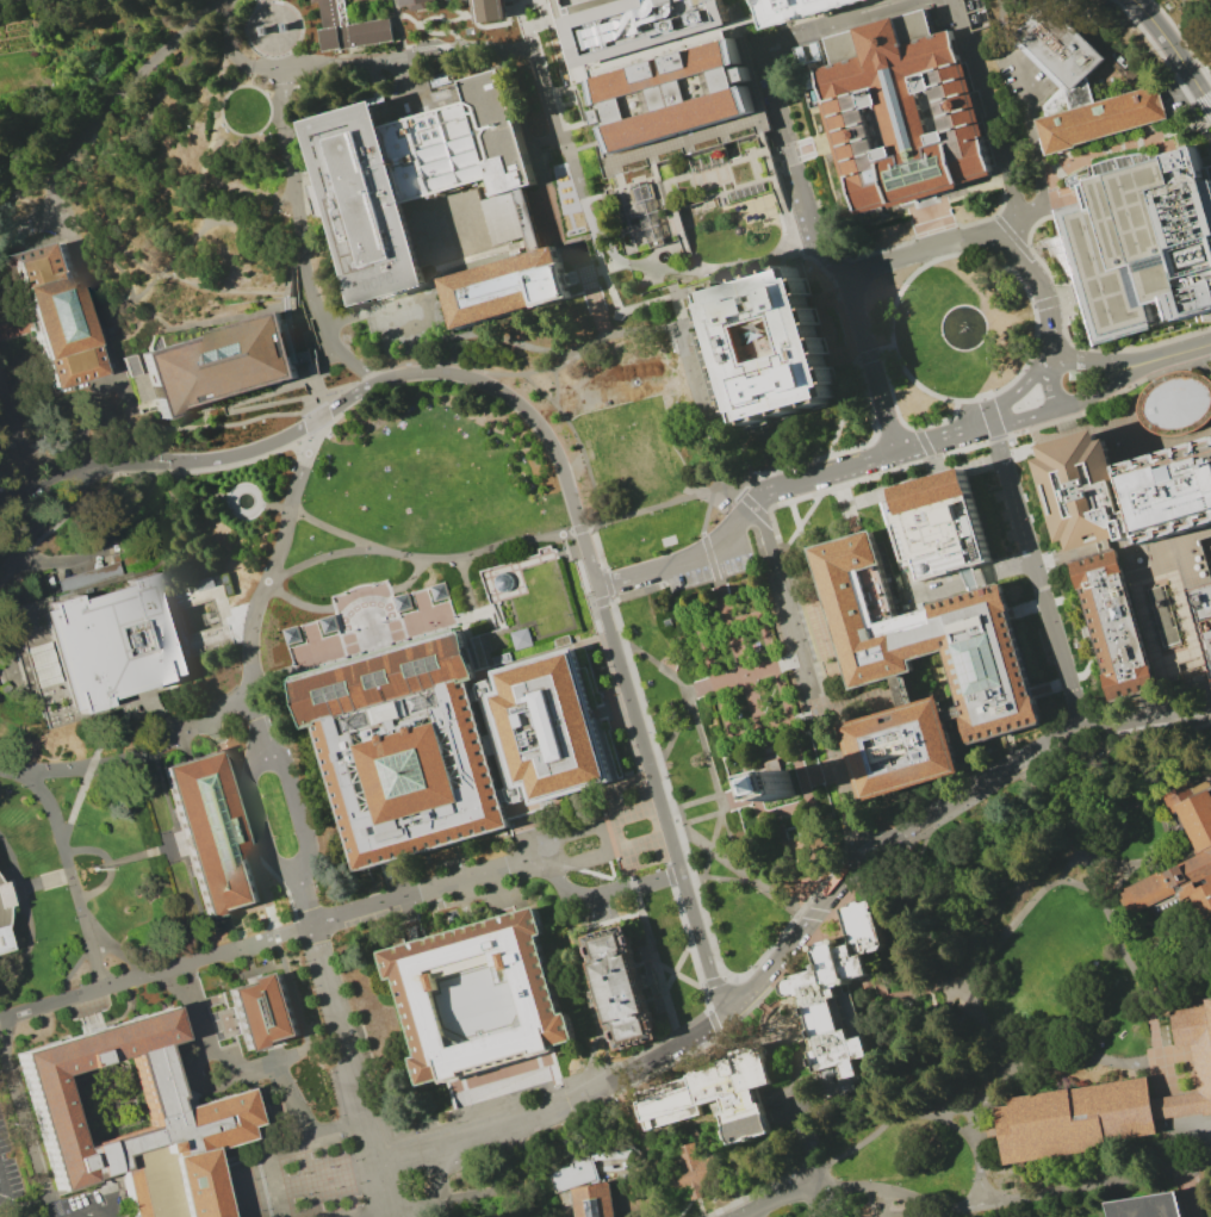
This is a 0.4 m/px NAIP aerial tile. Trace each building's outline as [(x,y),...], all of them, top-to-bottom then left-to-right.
[(313,5),(313,0),(345,0),(349,26),(392,19),(396,42),(323,54),(319,31),(324,30),(321,4),(313,5)] [(402,10),(400,0),(434,0),(435,4),(402,10)] [(504,0),(473,0),(477,25),(508,20),(504,0)] [(570,5),(591,77),(726,39),(724,30),(722,26),(732,24),(728,12),(725,0),(586,0),(570,5)] [(760,4),(759,0),(868,0),(787,25),(769,30),(766,25),(764,17),(760,4)] [(1016,37),(1048,0),(1059,0),(1117,60),(1093,79),(1099,103),(1160,83),(1172,119),(1051,157),(1042,116),(1063,87),(1063,79),(1016,37)] [(815,70),(837,141),(859,215),(889,205),(890,207),(925,197),(958,187),(957,185),(990,175),(950,32),(934,37),(926,10),(830,38),(837,64),(815,70)] [(284,33),(291,32),(288,23),(282,24),(284,33)] [(262,37),(269,36),(267,26),(261,27),(262,37)] [(591,77),(606,125),(614,154),(765,111),(744,35),(741,36),(726,39),(591,77)] [(460,81),(501,68),(535,182),(523,186),(511,190),(495,195),(489,178),(466,100),(460,81)] [(379,126),(466,100),(489,178),(458,187),(402,204),(379,126)] [(304,123),(372,103),(379,126),(402,204),(421,267),(426,285),(359,305),(329,206),(319,210),(315,195),(311,181),(321,179),(304,123)] [(614,154),(639,244),(685,231),(678,209),(691,205),(719,197),(721,207),(775,192),(781,190),(782,190),(765,132),(771,130),(765,111),(614,154)] [(1166,145),(1075,172),(1085,203),(1057,210),(1081,292),(1097,344),(1156,327),(1149,306),(1173,299),(1179,321),(1201,313),(1210,311),(1210,156),(1200,135),(1166,145)] [(511,190),(524,236),(527,242),(529,253),(542,249),(526,194),(523,186),(511,190)] [(479,199),(495,195),(511,190),(524,236),(421,267),(402,204),(458,187),(460,194),(477,190),(479,199)] [(8,259),(61,242),(101,371),(48,386),(29,323),(8,259)] [(441,279),(529,253),(542,249),(557,244),(567,280),(571,294),(457,329),(441,279)] [(739,398),(735,384),(731,385),(726,368),(731,367),(726,353),(722,354),(718,337),(721,336),(716,323),(713,324),(710,317),(708,308),(712,306),(708,294),(715,292),(714,288),(732,282),(733,287),(746,282),(745,279),(762,274),(763,278),(776,274),(775,269),(791,265),(793,268),(801,266),(805,279),(808,278),(814,294),(809,296),(814,309),(818,308),(822,324),(819,325),(822,340),(827,339),(832,355),(828,356),(830,362),(832,370),(836,368),(840,385),(837,386),(840,398),(832,401),(833,404),(816,409),(815,405),(802,409),(803,412),(787,418),(785,414),(772,418),(774,422),(756,427),(754,423),(747,426),(744,414),(740,415),(739,410),(737,404),(735,399),(739,398)] [(138,358),(157,423),(300,381),(294,360),(287,339),(281,316),(138,358)] [(1068,371),(1068,380),(1083,379),(1082,371),(1068,371)] [(1209,379),(1210,383),(1210,417),(1210,418),(1201,424),(1192,430),(1186,431),(1178,435),(1163,435),(1151,431),(1142,424),(1137,417),(1135,408),(1137,398),(1143,389),(1155,379),(1165,374),(1178,371),(1190,372),(1200,374),(1209,379)] [(1043,457),(1036,458),(1060,544),(1069,540),(1072,548),(1132,532),(1107,439),(1100,441),(1095,429),(1041,446),(1043,457)] [(1143,549),(1210,530),(1210,442),(1120,467),(1143,549)] [(894,489),(903,517),(894,521),(908,571),(919,567),(924,582),(964,570),(993,561),(964,467),(894,489)] [(878,527),(853,534),(816,545),(837,614),(858,684),(896,672),(923,665),(919,653),(950,645),(969,709),(979,743),(1049,722),(1038,688),(1017,610),(1007,579),(971,590),(938,600),(903,610),(878,527)] [(1116,551),(1070,563),(1091,632),(1107,694),(1153,682),(1128,592),(1116,551)] [(162,569),(14,610),(48,726),(122,706),(144,700),(195,684),(185,647),(182,638),(162,569)] [(1179,577),(1205,668),(1153,682),(1128,592),(1179,577)] [(1188,590),(1210,583),(1210,667),(1188,590)] [(514,828),(361,873),(318,726),(311,727),(297,677),(379,653),(464,628),(477,671),(479,681),(472,683),(473,685),(478,703),(487,738),(495,758),(503,790),(511,819),(514,828)] [(511,633),(529,628),(534,644),(535,645),(516,651),(516,648),(511,633)] [(577,648),(493,673),(499,694),(493,695),(490,681),(473,685),(478,703),(484,701),(493,735),(487,738),(495,758),(499,757),(509,789),(503,790),(511,819),(522,815),(536,811),(535,807),(616,782),(596,714),(577,648)] [(948,691),(906,703),(850,719),(871,793),(968,765),(954,714),(948,691)] [(265,904),(209,920),(163,768),(218,751),(265,904)] [(797,795),(770,802),(764,777),(776,775),(791,770),(797,795)] [(1166,799),(1210,779),(1210,914),(1199,888),(1188,893),(1134,918),(1122,892),(1170,868),(1200,853),(1178,809),(1173,812),(1166,799)] [(11,950),(0,953),(0,884),(1,884),(5,895),(7,906),(5,907),(7,918),(5,931),(11,950)] [(789,977),(820,968),(814,949),(838,942),(840,949),(845,948),(852,945),(840,911),(872,901),(887,950),(868,956),(874,976),(857,981),(850,982),(862,1025),(865,1036),(871,1056),(856,1061),(862,1075),(846,1080),(842,1066),(814,1074),(812,1061),(794,998),(785,996),(783,995),(781,988),(782,983),(789,981),(789,977)] [(535,907),(542,931),(536,933),(559,1012),(569,1008),(579,1043),(553,1050),(547,1053),(516,1061),(484,1070),(445,1081),(423,1088),(415,1060),(422,1057),(399,975),(389,979),(380,951),(503,917),(535,907)] [(631,925),(590,937),(623,1051),(664,1039),(631,925)] [(437,993),(454,1048),(529,1025),(513,971),(508,973),(503,960),(441,979),(445,992),(437,993)] [(248,1050),(231,987),(281,974),(299,1036),(248,1050)] [(1207,1000),(1207,1005),(1172,1011),(1178,1050),(1194,1048),(1200,1092),(1204,1113),(1204,1117),(1210,1116),(1210,1000),(1207,1000)] [(219,1191),(225,1216),(130,1216),(120,1171),(88,1180),(88,1181),(57,1192),(15,1055),(173,1005),(184,1041),(166,1047),(181,1098),(178,1099),(180,1107),(248,1087),(259,1124),(248,1128),(250,1138),(210,1150),(217,1182),(219,1191)] [(771,1135),(732,1147),(729,1141),(727,1140),(725,1132),(726,1130),(721,1116),(726,1113),(721,1100),(698,1106),(701,1114),(647,1131),(635,1094),(689,1078),(688,1076),(691,1075),(693,1073),(697,1072),(701,1074),(721,1067),(722,1062),(732,1060),(735,1062),(738,1062),(734,1054),(760,1047),(772,1043),(784,1082),(756,1091),(759,1104),(762,1103),(771,1135)] [(1151,1078),(1154,1099),(1157,1120),(1161,1144),(1007,1167),(999,1110),(1012,1107),(1011,1099),(1151,1078)] [(1154,1099),(1178,1095),(1200,1092),(1204,1113),(1186,1116),(1157,1120),(1154,1099)] [(718,1181),(703,1186),(706,1194),(693,1198),(690,1191),(675,1197),(666,1172),(683,1167),(676,1148),(695,1142),(701,1160),(709,1157),(718,1181)] [(609,1181),(615,1216),(576,1216),(571,1187),(555,1193),(548,1171),(588,1157),(589,1160),(591,1159),(598,1182),(609,1181)] [(1179,1192),(1108,1204),(1110,1210),(1111,1216),(1185,1216),(1179,1192)]
